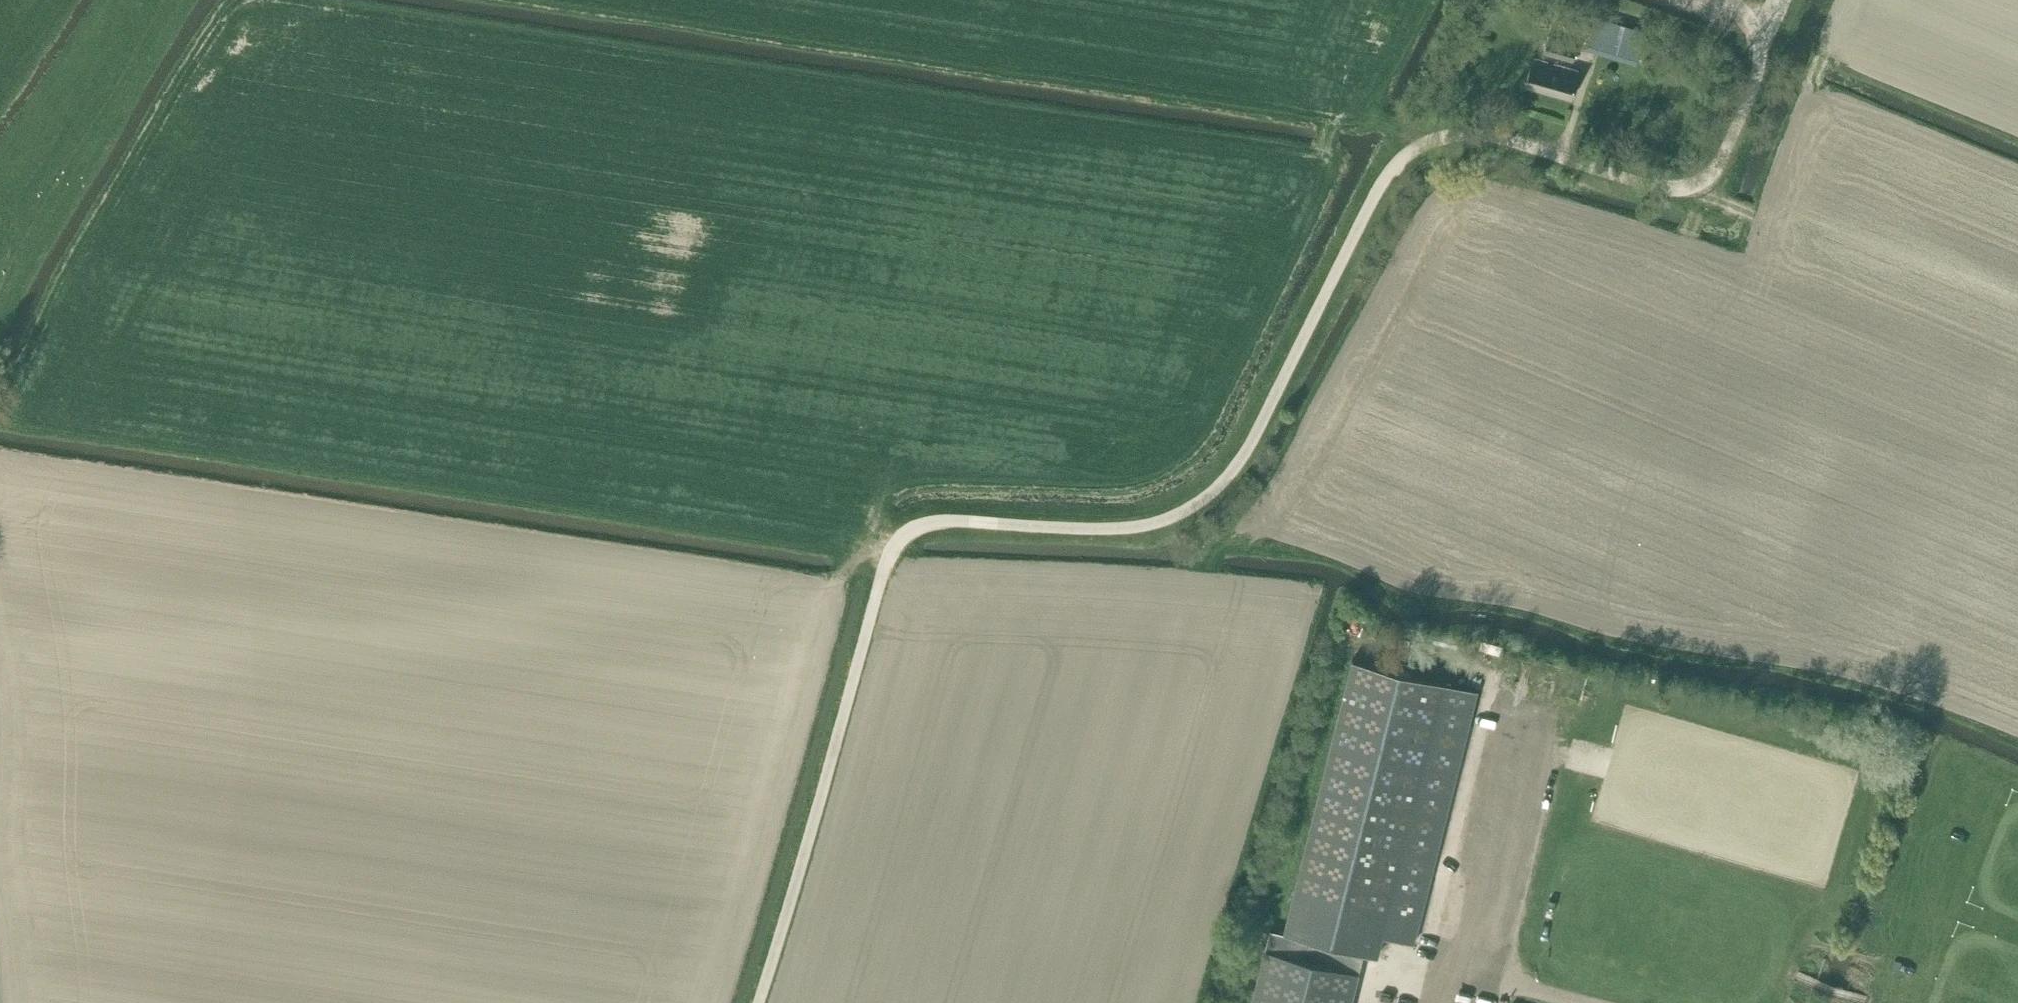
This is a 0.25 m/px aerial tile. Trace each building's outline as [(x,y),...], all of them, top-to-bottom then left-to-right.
[(1596,17),(1587,49),(1636,64),(1646,32),(1596,17)] [(1548,38),(1545,52),(1573,60),(1577,47),(1548,38)] [(1571,68),(1543,60),(1534,58),(1527,84),(1572,98),(1580,71),(1571,68)] [(1353,659),(1284,932),(1271,929),(1252,1002),(1351,1002),(1364,952),(1378,956),(1384,935),(1415,943),(1478,690),(1353,659)]
